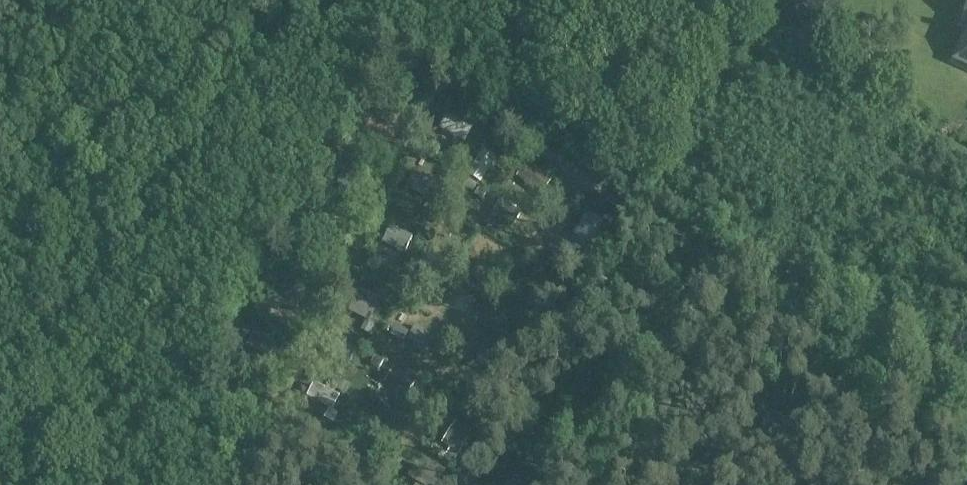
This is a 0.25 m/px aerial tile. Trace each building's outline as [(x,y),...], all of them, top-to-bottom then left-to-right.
[(473,126),(447,112),(439,127),(465,141),(473,126)] [(496,156),(483,148),(468,171),(481,180),(496,156)] [(520,176),(540,192),(551,178),(531,162),(520,176)] [(415,169),(406,184),(431,198),(439,182),(415,169)] [(501,197),(491,212),(512,225),(522,210),(501,197)] [(604,223),(587,212),(572,234),(585,242),(591,234),(595,236),(604,223)] [(381,239),(405,251),(413,236),(389,223),(381,239)] [(429,248),(413,276),(425,283),(441,254),(429,248)] [(278,288),(269,303),(277,308),(280,302),(294,310),(300,300),(278,288)] [(369,319),(379,300),(370,296),(360,315),(369,319)] [(440,340),(415,324),(407,335),(424,346),(421,351),(430,356),(440,340)] [(245,344),(269,356),(277,341),(253,328),(245,344)] [(324,351),(349,363),(357,348),(333,336),(324,351)] [(376,354),(369,364),(377,370),(384,359),(376,354)] [(392,367),(383,382),(404,396),(413,381),(392,367)] [(338,377),(333,386),(344,392),(349,383),(338,377)] [(335,394),(315,383),(308,397),(319,403),(315,410),(324,415),(329,405),(338,409),(343,400),(334,396),(335,394)] [(365,414),(355,429),(376,442),(386,427),(365,414)] [(442,453),(451,458),(463,438),(441,425),(434,437),(447,445),(442,453)] [(407,476),(422,484),(436,484),(441,476),(417,461),(407,476)]
